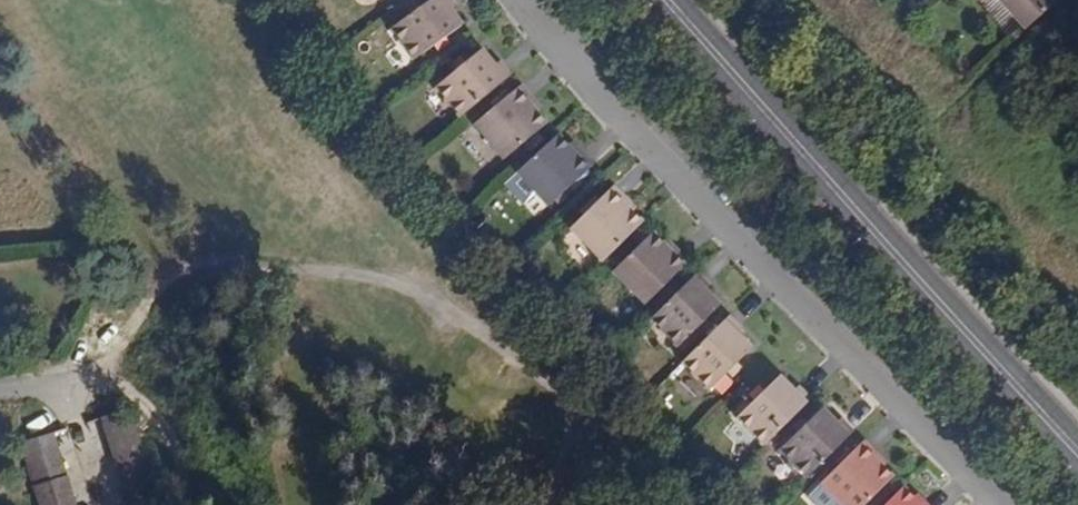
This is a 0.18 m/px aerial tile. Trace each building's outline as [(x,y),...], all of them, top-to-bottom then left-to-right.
[(390,29),(412,60),(459,28),(447,10),(453,5),(449,0),(432,0),(390,29)] [(1024,29),(1058,0),(998,0),(1024,29)] [(460,118),(510,77),(497,62),(491,67),(478,52),(434,88),(460,118)] [(524,103),(529,98),(519,87),(473,125),(504,160),(545,125),(536,113),(524,103)] [(540,110),(529,98),(524,103),(536,113),(540,110)] [(555,136),(517,171),(550,206),(592,166),(580,154),(575,158),(565,147),(555,136)] [(570,143),(565,147),(575,158),(580,154),(570,143)] [(569,228),(602,261),(642,223),(630,213),(619,202),(623,197),(610,186),(569,228)] [(635,209),(623,197),(619,202),(630,213),(635,209)] [(671,255),(661,245),(651,234),(613,271),(644,304),(685,262),(675,251),(671,255)] [(665,242),(661,245),(671,255),(675,251),(665,242)] [(708,286),(697,274),(650,320),(676,346),(717,306),(703,292),(708,286)] [(742,329),(729,316),(681,364),(707,391),(749,349),(735,335),(742,329)] [(765,447),(812,400),(796,386),(791,391),(777,379),(736,418),(765,447)] [(807,478),(854,432),(841,418),(835,424),(819,409),(779,451),(807,478)] [(130,410),(99,420),(126,504),(160,504),(130,410)] [(20,444),(39,504),(74,504),(52,435),(20,444)] [(874,453),(862,442),(821,483),(843,504),(864,504),(891,478),(881,468),(870,458),(874,453)] [(885,464),(874,453),(870,458),(881,468),(885,464)] [(902,488),(885,504),(918,504),(911,497),(902,488)] [(926,504),(915,494),(911,497),(918,504),(926,504)]
